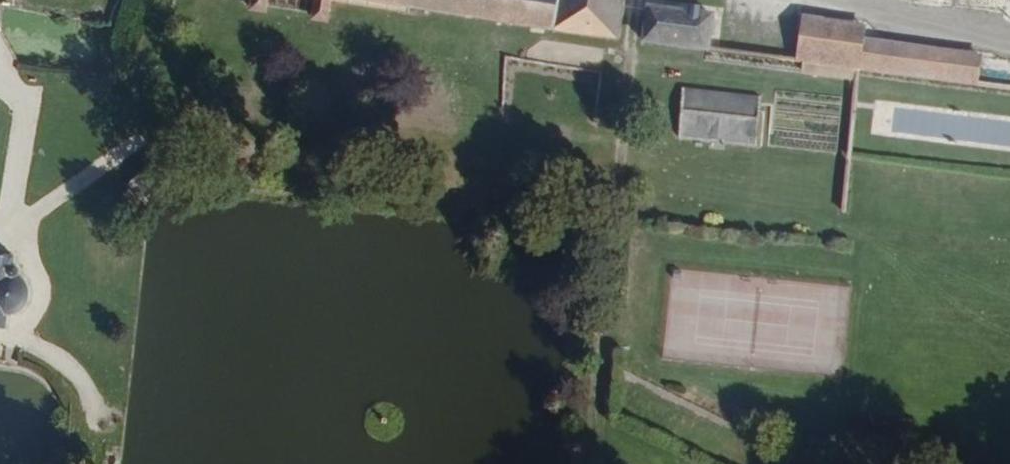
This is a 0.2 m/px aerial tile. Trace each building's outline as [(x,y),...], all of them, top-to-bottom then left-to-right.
[(633,27),(636,0),(453,0),(633,27)] [(785,46),(785,20),(738,15),(738,3),(713,0),(669,0),(665,31),(785,46)] [(831,52),(1003,73),(1004,48),(890,33),(891,15),(833,9),(831,52)] [(769,125),(776,74),(699,65),(692,116),(769,125)] [(5,327),(13,307),(25,294),(15,273),(16,258),(0,256),(0,326),(5,327)]
